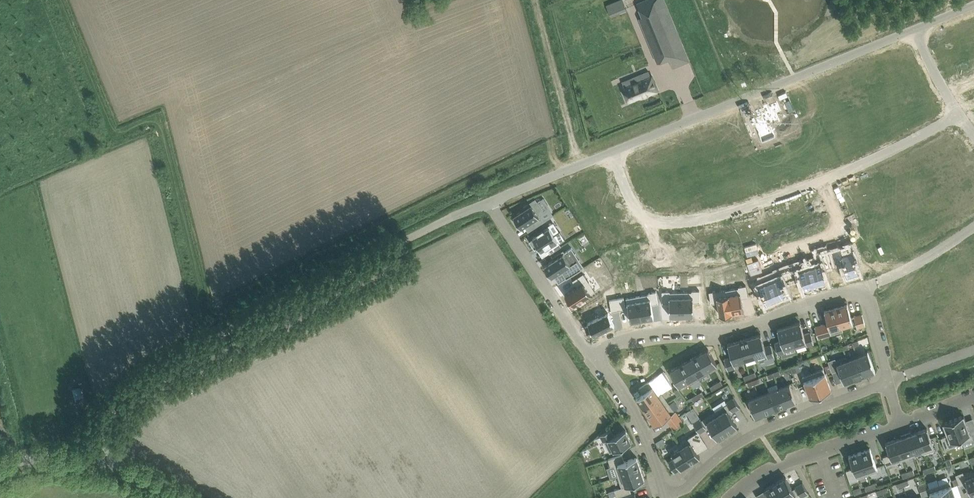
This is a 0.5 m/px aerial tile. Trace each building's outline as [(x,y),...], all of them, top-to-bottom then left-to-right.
[(626,8),(623,0),(620,0),(607,5),(610,15),(626,8)] [(669,58),(669,56),(684,50),(685,49),(677,30),(665,0),(645,0),(637,3),(642,16),(639,17),(649,40),(658,62),(669,58)] [(634,83),(624,87),(623,87),(629,101),(641,96),(647,93),(647,94),(658,90),(652,75),(651,76),(649,71),(642,74),(633,78),(634,83)] [(963,90),(969,99),(973,96),(973,82),(963,90)] [(923,98),(914,103),(923,120),(932,115),(923,98)] [(758,122),(755,123),(762,141),(775,136),(770,122),(784,117),(777,101),(769,105),(768,103),(764,105),(763,105),(764,107),(759,109),(761,115),(756,117),(758,122)] [(914,103),(906,107),(915,124),(923,120),(914,103)] [(906,107),(897,112),(906,129),(915,124),(906,107)] [(956,135),(946,140),(955,158),(965,153),(956,135)] [(946,140),(939,144),(949,161),(955,158),(946,140)] [(939,144),(933,147),(942,165),(949,161),(939,144)] [(933,147),(927,151),(936,168),(942,165),(933,147)] [(890,169),(884,172),(892,190),(899,187),(890,169)] [(884,172),(877,175),(886,193),(892,190),(884,172)] [(877,175),(871,178),(879,196),(886,193),(877,175)] [(962,193),(973,208),(973,207),(973,193),(969,187),(962,193)] [(839,193),(827,197),(834,215),(845,211),(839,193)] [(962,193),(953,198),(964,214),(973,208),(962,193)] [(827,197),(818,200),(825,218),(834,215),(827,197)] [(544,212),(536,199),(524,206),(526,208),(514,216),(514,215),(514,216),(515,218),(513,220),(518,226),(520,225),(521,228),(522,227),(533,220),(537,226),(553,215),(549,208),(544,212)] [(818,200),(809,204),(816,222),(825,218),(818,200)] [(809,204),(800,207),(807,225),(816,222),(809,204)] [(800,207),(789,211),(796,229),(807,225),(800,207)] [(752,223),(741,227),(746,246),(757,243),(752,223)] [(910,226),(901,231),(911,248),(919,243),(910,226)] [(560,231),(559,231),(560,232),(555,235),(550,227),(545,231),(544,229),(537,233),(538,235),(529,240),(535,249),(538,246),(541,250),(547,246),(551,252),(550,252),(550,253),(562,246),(560,243),(565,239),(560,231)] [(741,227),(734,228),(739,248),(746,246),(741,227)] [(734,228),(727,230),(732,250),(739,248),(734,228)] [(727,230),(720,232),(725,252),(732,250),(727,230)] [(586,233),(578,237),(582,247),(590,243),(586,233)] [(840,249),(833,251),(836,262),(843,261),(847,275),(859,272),(852,247),(841,250),(840,249)] [(819,258),(809,262),(816,284),(827,281),(823,268),(830,266),(824,248),(817,251),(819,258)] [(567,278),(582,268),(577,260),(573,263),(564,249),(553,256),(554,259),(544,265),(552,277),(562,271),(567,278)] [(798,264),(791,266),(794,278),(801,276),(805,288),(816,284),(809,262),(798,265),(798,264)] [(743,267),(732,270),(733,276),(745,272),(743,267)] [(778,272),(768,276),(777,298),(788,294),(783,282),(790,279),(785,268),(778,271),(778,272)] [(577,286),(565,294),(573,305),(595,290),(584,273),(573,280),(577,286)] [(927,273),(919,276),(928,293),(935,290),(927,273)] [(757,280),(750,283),(755,294),(761,291),(766,303),(777,298),(768,276),(758,281),(757,280)] [(919,276),(912,280),(920,297),(928,293),(919,276)] [(739,287),(728,289),(732,313),(744,311),(741,298),(748,297),(746,285),(739,286),(739,287)] [(717,290),(709,291),(711,303),(718,302),(720,315),(732,313),(728,289),(717,291),(717,290)] [(670,290),(662,290),(663,303),(669,302),(670,315),(682,315),(681,291),(670,292),(670,290)] [(692,291),(681,291),(682,315),(694,315),(693,302),(700,302),(700,290),(692,290),(692,291)] [(649,293),(638,295),(642,319),(654,317),(652,304),(658,303),(656,291),(649,292),(649,293)] [(638,295),(626,297),(631,321),(642,319),(638,295)] [(624,297),(617,298),(619,310),(626,308),(624,297)] [(617,298),(610,299),(612,311),(619,310),(617,298)] [(836,307),(842,326),(853,323),(853,322),(856,322),(857,327),(866,325),(862,313),(854,316),(851,317),(848,304),(836,307)] [(843,331),(842,326),(836,307),(824,310),(828,323),(823,325),(823,324),(815,326),(818,338),(843,331)] [(589,324),(585,326),(590,335),(593,333),(594,335),(615,324),(608,312),(588,322),(589,324)] [(964,316),(970,335),(973,333),(973,321),(972,314),(964,316)] [(964,316),(956,319),(962,337),(970,335),(964,316)] [(956,319),(947,322),(954,340),(962,337),(956,319)] [(789,325),(796,348),(807,345),(807,346),(814,343),(811,332),(804,334),(800,321),(789,325)] [(796,348),(789,325),(777,328),(781,341),(775,343),(778,354),(785,352),(785,351),(796,348)] [(755,356),(756,361),(775,355),(771,344),(765,346),(761,333),(749,337),(755,356)] [(745,359),(755,356),(749,337),(739,340),(745,359)] [(745,359),(739,340),(728,344),(731,356),(724,358),(728,370),(736,367),(734,363),(745,359)] [(708,370),(708,369),(717,364),(708,348),(699,354),(708,370)] [(858,356),(865,374),(875,371),(868,351),(867,352),(858,356)] [(708,370),(699,354),(689,359),(700,378),(710,373),(708,369),(708,370)] [(847,360),(848,359),(847,356),(836,360),(835,358),(828,360),(832,372),(839,369),(844,382),(855,378),(847,360)] [(847,360),(855,378),(865,374),(858,356),(848,359),(847,360)] [(700,378),(689,359),(680,365),(689,380),(688,381),(690,384),(700,378)] [(689,380),(680,365),(670,370),(679,386),(688,381),(689,380)] [(813,373),(821,393),(831,389),(824,369),(813,373)] [(810,397),(821,393),(813,373),(803,377),(810,397)] [(669,379),(665,381),(669,388),(673,386),(669,379)] [(643,393),(636,398),(637,399),(637,398),(643,407),(659,396),(653,387),(653,386),(653,387),(649,382),(649,381),(639,388),(640,388),(643,393)] [(796,401),(790,384),(779,388),(786,405),(796,401)] [(75,399),(82,397),(78,385),(72,387),(75,399)] [(769,392),(776,408),(786,405),(779,388),(769,392)] [(759,395),(765,412),(776,408),(769,392),(759,395)] [(649,416),(669,402),(662,393),(659,396),(643,407),(649,416)] [(759,395),(749,399),(755,416),(765,412),(759,395)] [(715,412),(727,432),(737,426),(730,413),(732,411),(733,412),(740,407),(734,397),(726,402),(728,404),(715,412)] [(680,416),(675,410),(675,411),(669,402),(649,416),(655,425),(666,418),(670,423),(680,416)] [(727,432),(715,412),(702,419),(701,418),(693,422),(699,433),(707,428),(707,427),(709,426),(717,438),(727,432)] [(964,415),(953,419),(962,442),(973,438),(970,432),(964,415)] [(673,429),(674,429),(684,422),(683,421),(683,422),(682,420),(680,416),(670,423),(670,424),(673,428),(673,429)] [(945,449),(962,442),(953,419),(943,423),(947,435),(941,437),(945,449)] [(924,453),(935,450),(927,428),(917,432),(924,453)] [(604,441),(610,452),(632,442),(626,430),(614,435),(611,429),(600,434),(603,441),(604,441)] [(924,453),(917,432),(912,434),(911,434),(911,432),(906,434),(914,456),(922,453),(923,453),(924,454),(924,453)] [(896,439),(904,460),(908,458),(914,456),(906,434),(901,435),(902,437),(901,437),(896,439)] [(689,438),(679,444),(691,463),(700,457),(689,438)] [(883,456),(887,467),(894,464),(894,463),(904,460),(896,439),(886,443),(890,454),(883,456)] [(681,468),(691,463),(679,444),(681,447),(672,453),(674,457),(668,461),(675,471),(680,468),(681,468)] [(860,452),(867,474),(878,471),(870,448),(860,452)] [(853,468),(846,470),(850,482),(858,480),(858,478),(867,474),(860,452),(850,455),(849,455),(853,468)] [(618,476),(641,468),(637,457),(625,461),(622,454),(608,459),(611,466),(614,465),(618,476)] [(641,468),(618,476),(622,487),(645,479),(641,468)] [(973,470),(964,474),(963,471),(956,474),(960,486),(967,483),(971,495),(973,494),(973,471),(973,470)] [(775,483),(784,497),(797,497),(801,496),(801,497),(809,493),(803,482),(795,486),(796,487),(793,489),(786,477),(785,477),(775,483)] [(950,480),(939,484),(944,497),(956,497),(950,480)] [(775,483),(765,488),(770,497),(784,497),(775,483)] [(939,484),(920,491),(922,496),(930,494),(932,497),(944,497),(939,484)]
